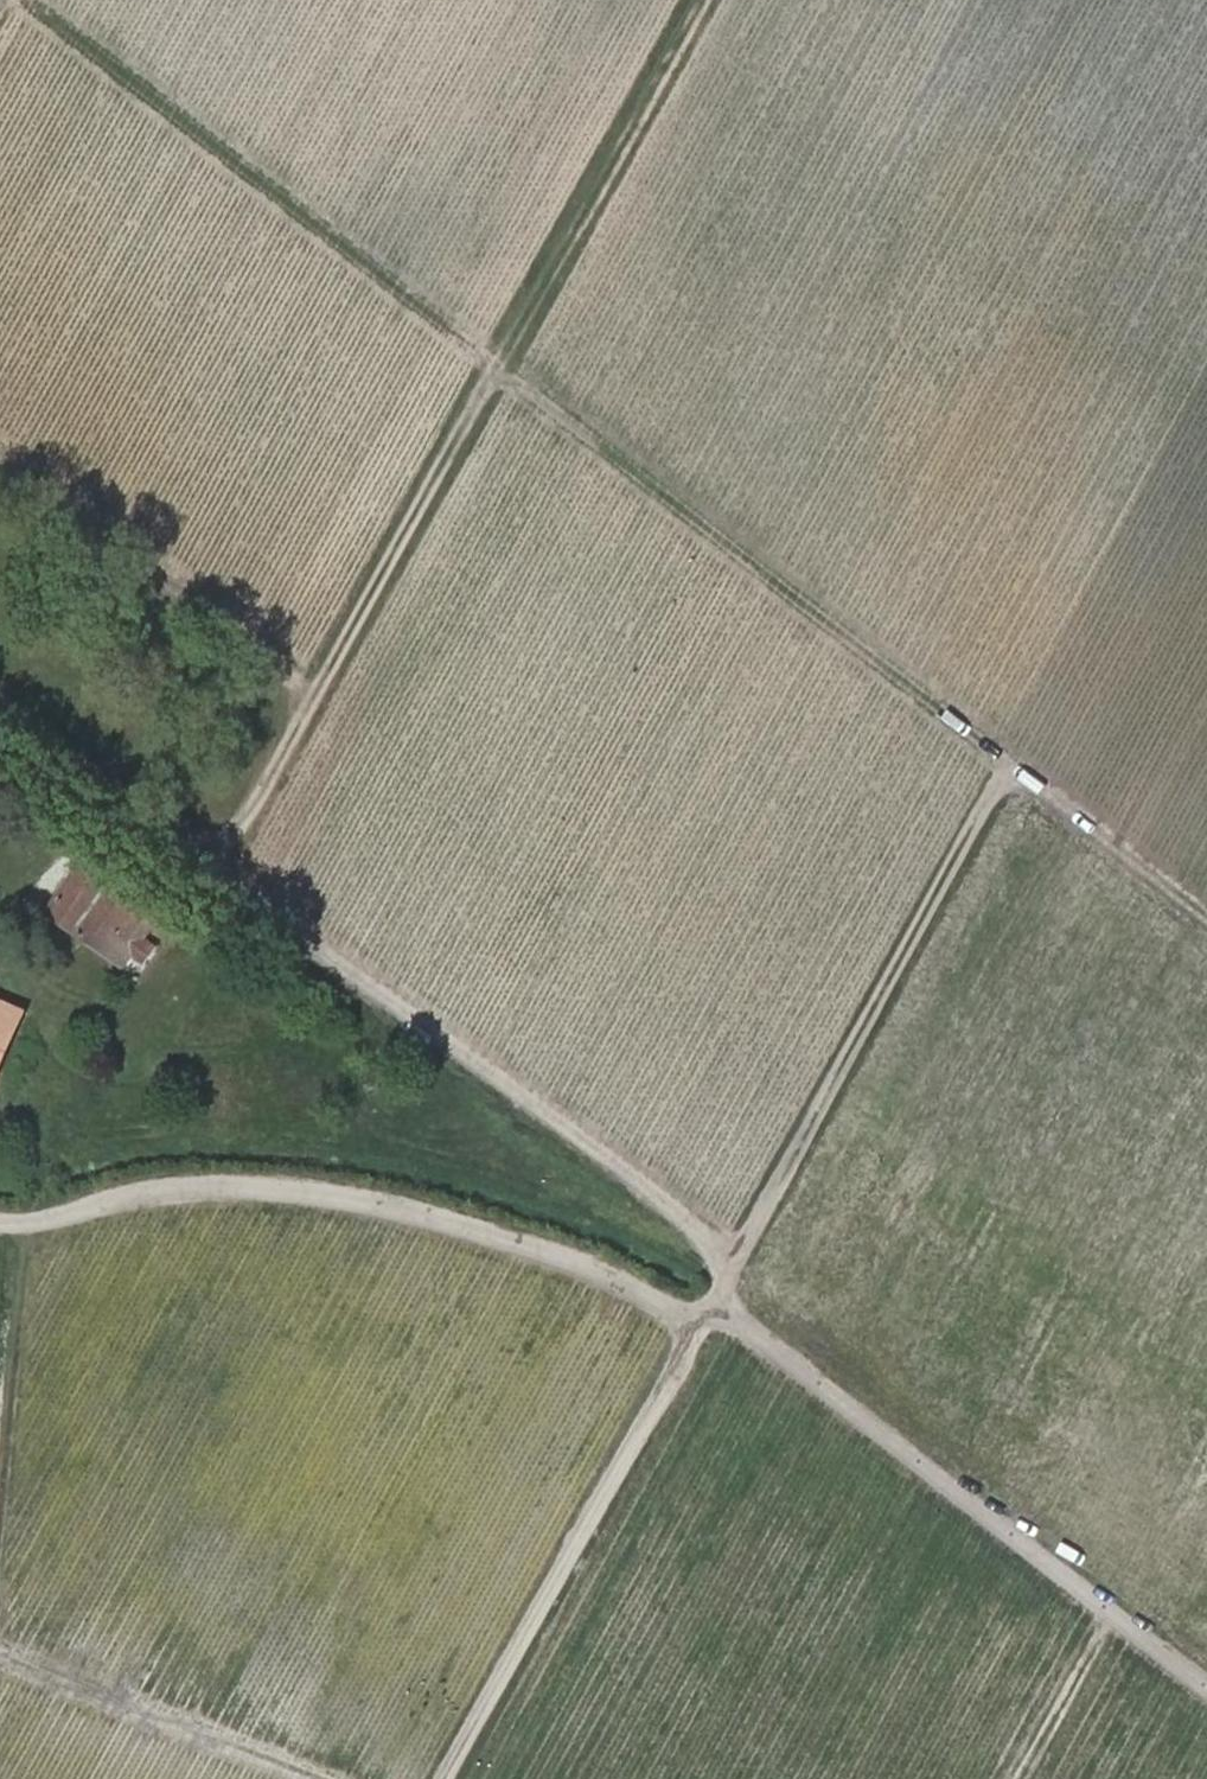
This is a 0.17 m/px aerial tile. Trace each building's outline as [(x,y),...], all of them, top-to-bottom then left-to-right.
[(155,921),(78,868),(47,913),(126,966),(133,957),(144,964),(155,948),(143,939),(155,921)] [(23,1011),(0,1001),(0,1065),(23,1011)]
